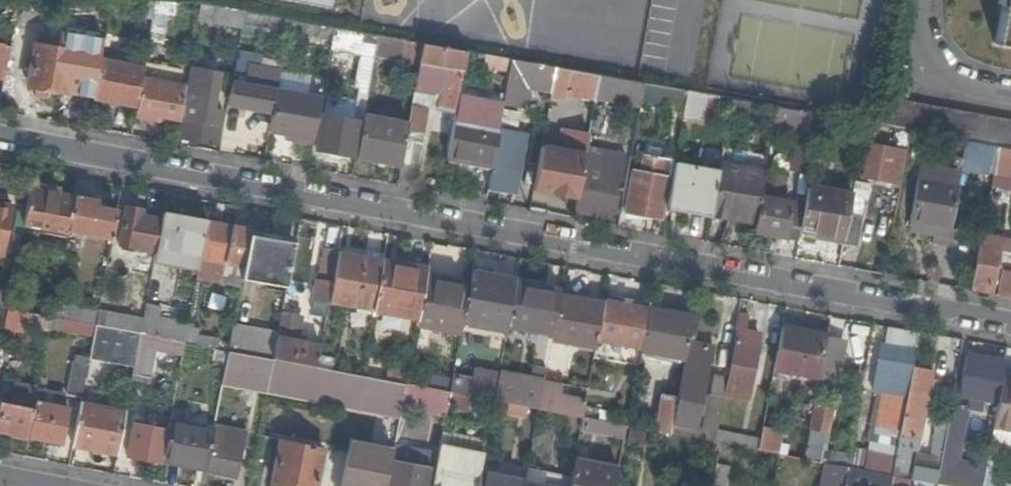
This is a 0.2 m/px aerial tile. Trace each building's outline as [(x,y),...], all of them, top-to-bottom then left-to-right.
[(19,0),(6,0),(5,9),(17,12),(19,0)] [(996,1),(986,48),(1010,52),(1010,0),(989,0),(996,1)] [(271,12),(270,22),(281,23),(283,13),(271,12)] [(334,22),(290,14),(289,25),(332,33),(334,22)] [(147,42),(161,44),(166,17),(151,15),(147,42)] [(358,116),(362,117),(364,110),(375,50),(378,30),(334,22),(332,33),(331,39),(343,41),(342,48),(358,52),(351,83),(356,84),(351,114),(322,108),(316,144),(352,151),(358,116)] [(46,29),(43,40),(65,44),(66,33),(46,29)] [(427,104),(456,109),(460,88),(466,46),(422,38),(418,58),(407,118),(400,161),(417,164),(423,135),(422,135),(427,104)] [(65,44),(43,40),(36,39),(29,81),(70,89),(77,46),(65,44)] [(4,77),(10,45),(0,43),(0,76),(4,77)] [(510,54),(490,50),(488,60),(509,63),(510,54)] [(516,81),(551,87),(551,85),(555,62),(510,54),(509,63),(506,79),(516,81)] [(93,93),(137,102),(143,71),(144,63),(101,55),(93,93)] [(555,62),(551,85),(597,93),(599,84),(600,70),(555,62)] [(599,84),(643,92),(646,78),(600,70),(599,84)] [(154,109),(181,114),(184,96),(187,86),(187,80),(143,71),(137,102),(135,111),(153,113),(154,109)] [(643,92),(643,95),(665,99),(666,95),(668,82),(646,78),(643,92)] [(511,108),(516,81),(506,79),(503,97),(501,106),(511,108)] [(269,108),(272,109),(277,87),(236,82),(227,121),(249,126),(247,137),(263,140),(269,108)] [(690,85),(668,82),(666,95),(687,98),(690,85)] [(696,86),(690,85),(687,98),(684,111),(697,113),(702,88),(696,86)] [(187,86),(184,96),(189,98),(181,134),(216,140),(224,104),(211,101),(212,91),(187,86)] [(284,136),(312,141),(320,95),(277,87),(272,109),(269,128),(285,131),(284,136)] [(492,162),(498,120),(501,106),(503,97),(460,88),(456,109),(447,154),(492,162)] [(754,97),(732,93),(730,108),(751,113),(754,97)] [(822,110),(778,101),(775,117),(801,122),(820,127),(822,110)] [(501,121),(490,184),(504,187),(513,149),(514,128),(504,125),(505,116),(515,118),(516,109),(511,108),(501,106),(498,120),(501,121)] [(356,153),(400,161),(407,118),(364,110),(362,117),(356,153)] [(574,126),(590,129),(592,117),(576,114),(574,126)] [(801,122),(775,117),(773,126),(799,131),(801,122)] [(861,174),(901,182),(907,146),(877,140),(882,121),(867,118),(861,154),(865,156),(861,174)] [(577,195),(590,129),(574,126),(570,147),(555,144),(553,156),(549,175),(547,188),(577,195)] [(577,195),(575,205),(615,211),(629,136),(590,129),(577,195)] [(814,160),(818,137),(799,134),(795,156),(814,160)] [(983,157),(996,159),(999,141),(968,136),(965,153),(983,157)] [(647,149),(656,151),(657,143),(648,141),(647,149)] [(996,159),(1010,162),(1010,143),(999,141),(996,159)] [(625,208),(644,211),(656,151),(647,149),(642,148),(639,166),(633,166),(625,208)] [(656,151),(644,211),(661,213),(672,154),(656,151)] [(711,208),(758,217),(762,192),(767,165),(721,156),(719,165),(711,208)] [(668,202),(711,210),(711,208),(719,165),(676,157),(668,202)] [(396,181),(413,183),(417,164),(400,161),(396,181)] [(954,179),(960,180),(963,164),(957,162),(954,179)] [(911,217),(952,224),(960,180),(954,179),(920,172),(911,217)] [(68,225),(75,192),(30,183),(23,220),(68,227),(68,225)] [(845,232),(850,211),(853,191),(810,184),(807,199),(802,225),(800,232),(820,236),(821,228),(845,232)] [(112,232),(118,200),(75,192),(68,225),(112,232)] [(807,199),(762,192),(758,217),(755,225),(773,228),(772,234),(785,236),(786,230),(800,232),(802,225),(807,199)] [(2,248),(10,199),(0,197),(0,248),(2,248)] [(156,248),(162,214),(142,210),(143,205),(126,202),(118,241),(156,248)] [(198,266),(207,217),(163,210),(162,214),(156,248),(154,259),(198,266)] [(845,232),(844,240),(858,242),(864,214),(850,211),(845,232)] [(242,273),(250,228),(251,224),(207,217),(198,266),(225,270),(223,279),(240,282),(242,273)] [(286,281),(295,237),(250,228),(242,273),(286,281)] [(821,228),(820,236),(844,240),(845,232),(821,228)] [(992,289),(1001,246),(1010,247),(1010,244),(1010,234),(983,229),(972,285),(992,289)] [(329,296),(338,246),(324,243),(314,295),(329,299),(329,296)] [(371,304),(380,253),(338,246),(329,296),(371,304)] [(424,271),(426,262),(380,253),(371,304),(416,312),(424,271)] [(1010,293),(1010,266),(1002,264),(997,290),(1010,293)] [(494,332),(505,271),(473,265),(470,280),(461,326),(473,328),(494,332)] [(225,270),(198,266),(196,275),(223,279),(225,270)] [(461,326),(470,280),(424,271),(416,312),(416,317),(461,326)] [(508,319),(515,279),(517,274),(505,271),(494,332),(505,334),(508,319)] [(558,291),(559,286),(515,279),(508,319),(551,327),(558,291)] [(640,345),(648,303),(649,298),(605,290),(603,298),(596,338),(640,345)] [(9,291),(7,304),(31,309),(51,312),(54,299),(9,291)] [(596,338),(603,298),(558,291),(551,327),(550,335),(595,344),(596,338)] [(146,298),(143,316),(140,328),(184,337),(187,323),(188,316),(160,311),(162,301),(146,298)] [(51,312),(95,320),(97,307),(54,299),(51,312)] [(688,341),(694,310),(648,303),(640,345),(639,348),(685,356),(688,341)] [(2,324),(9,326),(27,329),(28,323),(31,309),(7,304),(2,324)] [(97,307),(95,320),(140,328),(143,316),(97,307)] [(278,326),(273,354),(317,362),(321,337),(304,334),(305,329),(298,328),(300,311),(282,307),(278,326)] [(28,323),(49,325),(51,312),(31,309),(28,323)] [(726,388),(749,393),(761,330),(748,327),(750,313),(741,311),(726,388)] [(49,325),(92,334),(95,320),(51,312),(49,325)] [(269,355),(273,354),(278,326),(233,318),(228,345),(269,355)] [(95,320),(92,334),(137,344),(140,328),(95,320)] [(820,355),(825,330),(782,322),(774,364),(817,371),(820,355)] [(187,323),(184,337),(194,339),(196,329),(196,324),(187,323)] [(0,335),(0,339),(6,340),(9,326),(2,324),(0,335)] [(140,328),(137,344),(132,371),(149,374),(155,347),(181,352),(184,337),(140,328)] [(196,329),(194,339),(210,342),(214,342),(216,332),(196,329)] [(836,332),(825,330),(820,355),(833,358),(836,332)] [(906,393),(912,359),(910,359),(912,344),(879,337),(871,386),(906,393)] [(717,426),(720,411),(706,408),(703,422),(694,421),(706,357),(713,358),(715,346),(688,341),(685,356),(677,394),(670,430),(715,438),(717,426)] [(226,358),(228,345),(214,342),(210,342),(208,354),(226,358)] [(269,355),(228,345),(226,358),(225,364),(266,372),(269,355)] [(998,397),(1003,369),(1005,358),(965,351),(958,389),(971,392),(969,403),(987,407),(989,395),(998,397)] [(273,354),(270,366),(315,375),(317,362),(273,354)] [(79,392),(85,362),(72,359),(66,389),(79,392)] [(931,364),(912,359),(906,393),(899,432),(897,441),(892,471),(905,473),(909,446),(908,440),(909,432),(917,434),(931,364)] [(386,361),(384,374),(405,378),(407,364),(386,361)] [(317,362),(315,375),(357,384),(358,382),(360,370),(317,362)] [(452,374),(450,387),(494,396),(497,375),(499,370),(455,362),(452,374)] [(528,362),(525,381),(541,383),(542,377),(544,365),(528,362)] [(1003,369),(998,397),(994,420),(1010,424),(1010,371),(1003,369)] [(358,382),(403,390),(403,388),(405,378),(384,374),(360,370),(358,382)] [(431,370),(428,383),(450,387),(452,374),(431,370)] [(497,375),(494,396),(537,404),(540,387),(541,383),(525,381),(497,375)] [(27,433),(27,432),(38,381),(10,376),(7,395),(1,394),(0,398),(0,428),(27,433)] [(541,383),(540,387),(557,390),(560,379),(542,377),(541,383)] [(405,378),(403,388),(448,397),(450,387),(428,383),(405,378)] [(38,381),(27,432),(61,438),(67,403),(60,401),(63,386),(38,381)] [(720,411),(724,388),(710,386),(706,408),(720,411)] [(540,387),(537,404),(582,413),(585,402),(586,396),(557,390),(540,387)] [(663,392),(657,427),(670,430),(677,394),(663,392)] [(74,439),(117,448),(125,407),(81,398),(74,439)] [(815,457),(818,444),(821,428),(826,428),(830,402),(812,398),(801,454),(815,457)] [(961,403),(950,400),(945,430),(940,455),(951,457),(961,403)] [(585,402),(582,413),(607,417),(609,407),(585,402)] [(127,450),(162,457),(163,455),(169,418),(171,410),(158,408),(155,421),(150,420),(133,416),(127,450)] [(607,417),(582,413),(580,427),(622,434),(625,421),(607,417)] [(163,455),(206,462),(214,426),(169,418),(163,455)] [(206,462),(206,465),(238,472),(244,440),(243,438),(245,427),(214,420),(214,426),(206,462)] [(761,434),(758,446),(776,450),(781,427),(763,424),(761,434)] [(867,425),(865,434),(897,441),(899,432),(867,425)] [(717,426),(715,438),(720,439),(758,446),(761,434),(717,426)] [(940,455),(945,430),(935,428),(929,454),(914,451),(910,474),(934,479),(936,479),(940,455)] [(347,439),(392,447),(393,441),(348,433),(347,439)] [(315,485),(324,443),(281,434),(273,477),(292,481),(315,485)] [(859,465),(892,471),(897,441),(865,434),(859,465)] [(347,439),(338,485),(385,485),(390,456),(392,447),(347,439)] [(846,462),(849,449),(818,444),(815,457),(824,459),(846,462)] [(480,469),(483,454),(439,446),(431,485),(477,485),(480,469)] [(960,458),(951,457),(940,455),(936,479),(951,483),(954,468),(958,469),(960,458)] [(430,463),(390,456),(385,485),(426,485),(430,463)] [(616,465),(574,458),(568,483),(568,485),(613,485),(616,465)] [(716,459),(711,485),(724,485),(729,461),(716,459)] [(846,462),(824,459),(819,485),(842,485),(846,462)] [(846,462),(842,485),(889,485),(892,471),(859,465),(846,462)] [(983,474),(981,485),(997,485),(1001,468),(985,465),(983,474)] [(983,474),(958,469),(954,468),(951,483),(951,485),(981,485),(983,474)] [(523,477),(480,469),(477,485),(521,485),(523,477)] [(905,473),(892,471),(889,485),(903,485),(905,473)] [(568,483),(523,475),(523,477),(521,485),(568,485),(568,483)] [(271,485),(291,485),(292,481),(273,477),(271,485)]
